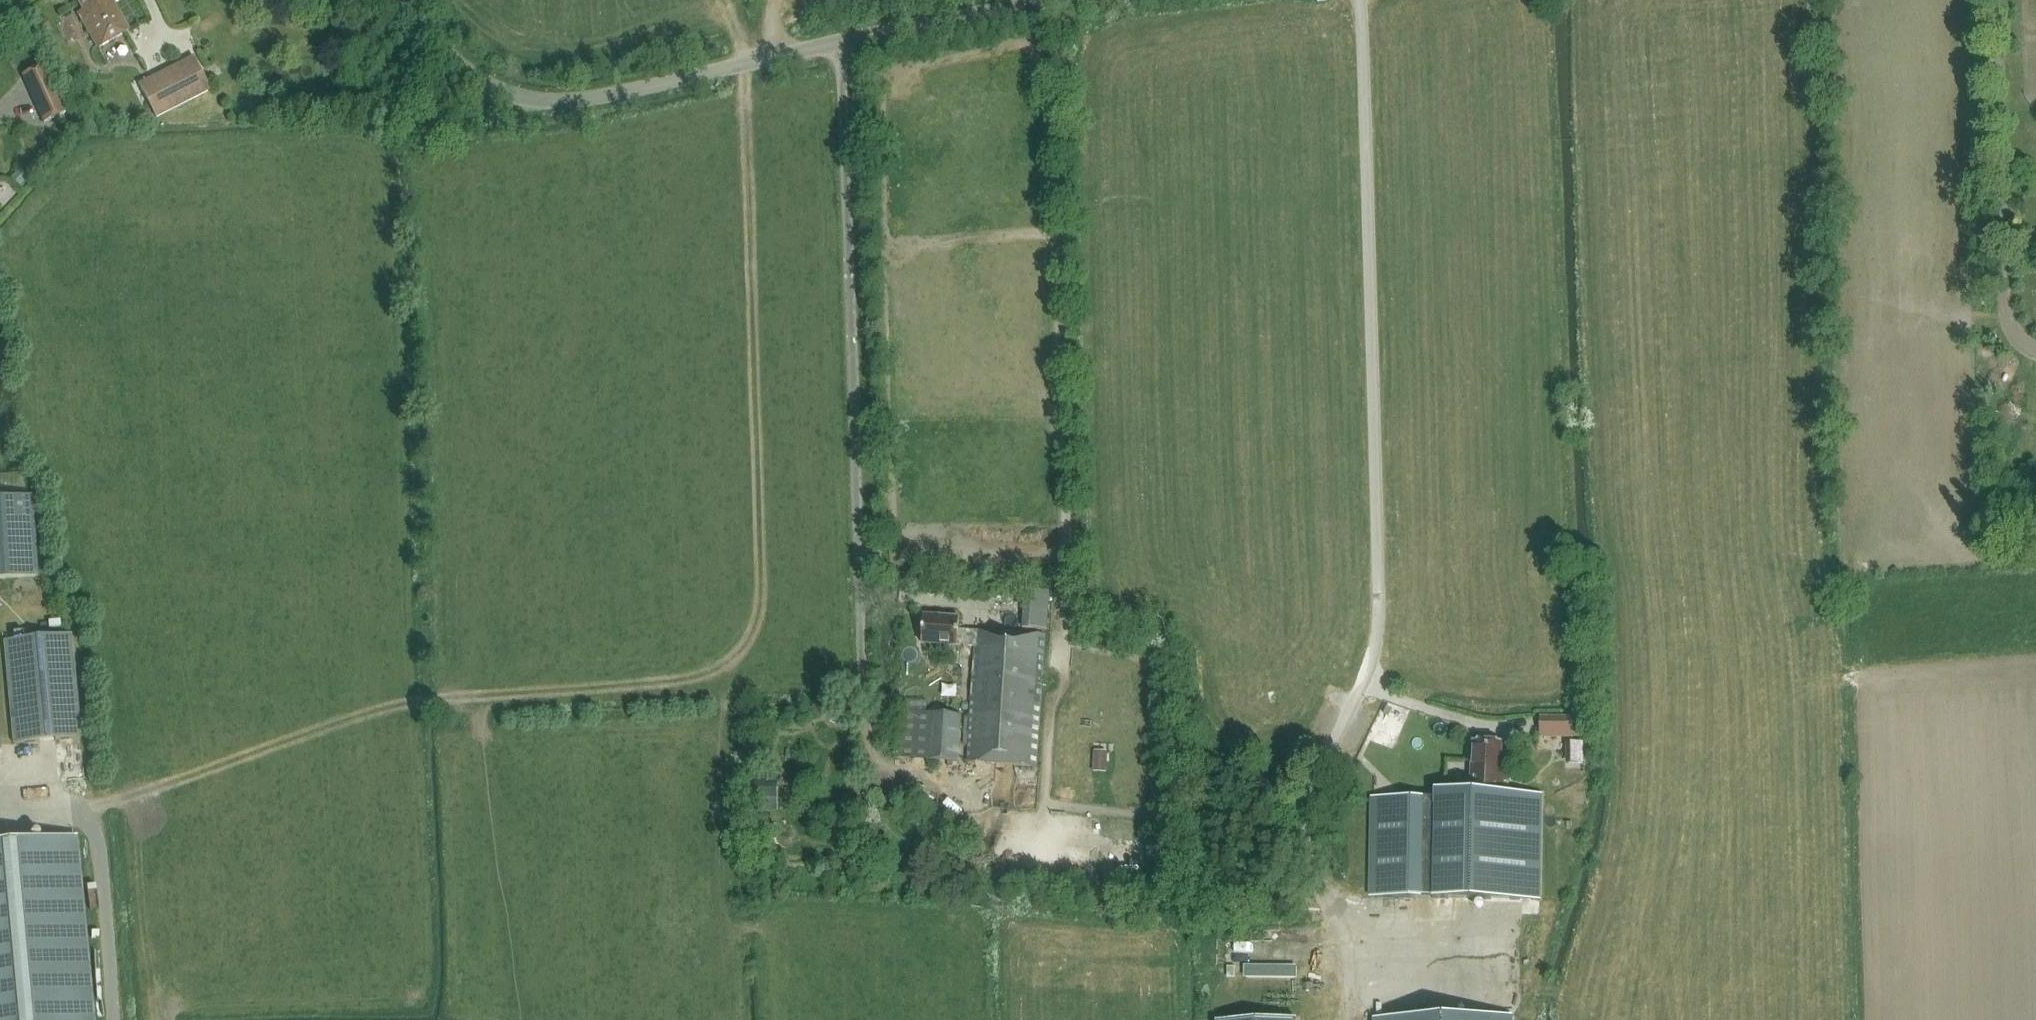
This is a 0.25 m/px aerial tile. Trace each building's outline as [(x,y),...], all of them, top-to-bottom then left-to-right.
[(129,30),(112,0),(77,0),(83,10),(78,13),(98,48),(129,30)] [(212,90),(194,55),(138,83),(156,118),(212,90)] [(67,112),(45,64),(22,75),(44,123),(67,112)] [(2017,407),(1992,407),(1992,436),(2017,436),(2017,407)] [(34,495),(0,497),(0,578),(39,576),(34,495)] [(1050,592),(1025,590),(1022,628),(1047,629),(1050,592)] [(1036,766),(1044,636),(959,630),(960,618),(924,616),(922,643),(958,645),(958,646),(975,647),(967,762),(1036,766)] [(82,737),(72,634),(3,640),(13,743),(82,737)] [(961,715),(901,711),(899,758),(958,761),(961,715)] [(1573,716),(1540,716),(1540,738),(1573,738),(1573,716)] [(1592,739),(1572,739),(1572,761),(1592,761),(1592,739)] [(1437,879),(1541,881),(1543,835),(1524,833),(1525,794),(1508,792),(1509,770),(1501,770),(1501,742),(1472,741),(1471,791),(1444,791),(1444,799),(1373,798),(1371,898),(1436,899),(1437,879)] [(1101,747),(1100,769),(1115,769),(1116,748),(1101,747)] [(766,785),(766,778),(750,779),(751,800),(766,800),(766,796),(781,796),(781,784),(766,785)] [(78,836),(0,843),(0,1019),(95,1019),(78,836)]
